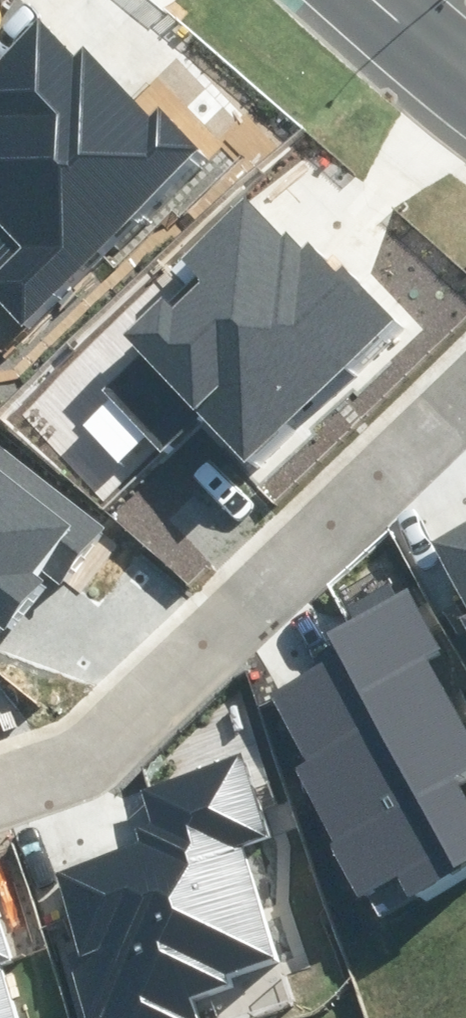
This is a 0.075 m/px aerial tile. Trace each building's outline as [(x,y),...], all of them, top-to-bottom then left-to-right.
[(20,325),(201,151),(158,107),(151,113),(85,44),(70,58),(39,26),(0,63),(0,223),(23,246),(0,269),(0,304),(20,325)] [(99,390),(160,451),(198,414),(247,464),(397,318),(342,263),(334,270),(307,243),(302,248),(288,233),(282,238),(244,200),(180,262),(202,283),(177,308),(165,295),(124,335),(139,350),(99,390)] [(7,634),(46,583),(31,572),(37,565),(65,586),(109,529),(0,444),(0,629),(7,634)] [(430,540),(465,606),(465,521),(430,540)] [(381,910),(465,863),(465,808),(449,777),(465,768),(465,736),(423,660),(442,649),(409,591),(398,597),(389,582),(344,607),(351,619),(327,632),(339,653),(270,692),(307,758),(295,765),(337,840),(330,845),(358,895),(369,889),(381,910)] [(102,1017),(197,1017),(190,997),(227,985),(223,974),(279,955),(244,847),(271,838),(244,754),(140,788),(152,824),(134,829),(139,842),(54,870),(84,964),(71,968),(88,1017),(99,1017),(101,1017),(102,1017)] [(13,961),(0,921),(0,965),(13,961)] [(0,969),(0,1017),(16,1017),(0,969)]
